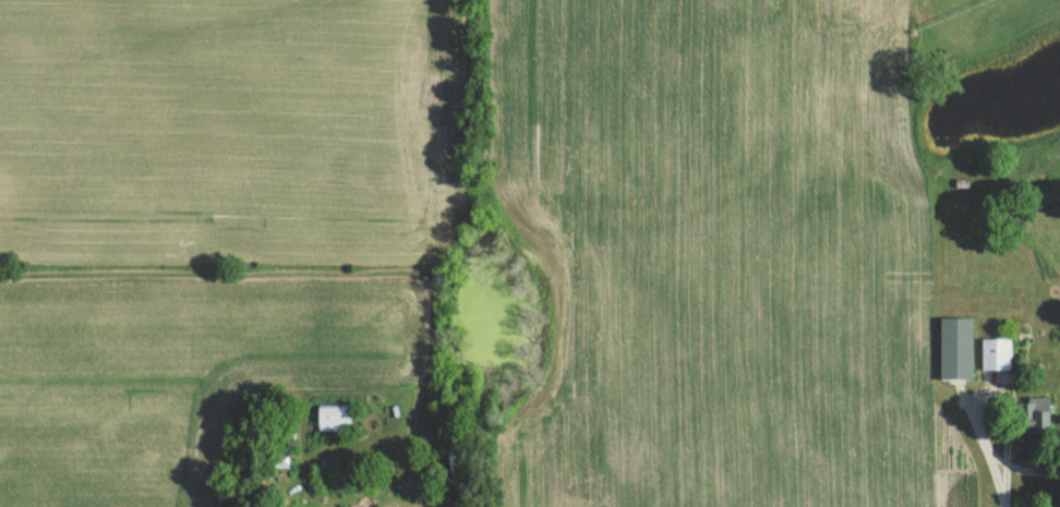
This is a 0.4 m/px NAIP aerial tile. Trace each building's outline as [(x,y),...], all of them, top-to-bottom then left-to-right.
[(937,382),(972,382),(972,320),(937,320),(937,382)] [(1009,341),(980,341),(980,372),(1009,372),(1009,341)] [(1048,436),(1049,401),(1019,399),(1017,435),(1048,436)] [(315,407),(315,434),(349,434),(349,407),(315,407)]
